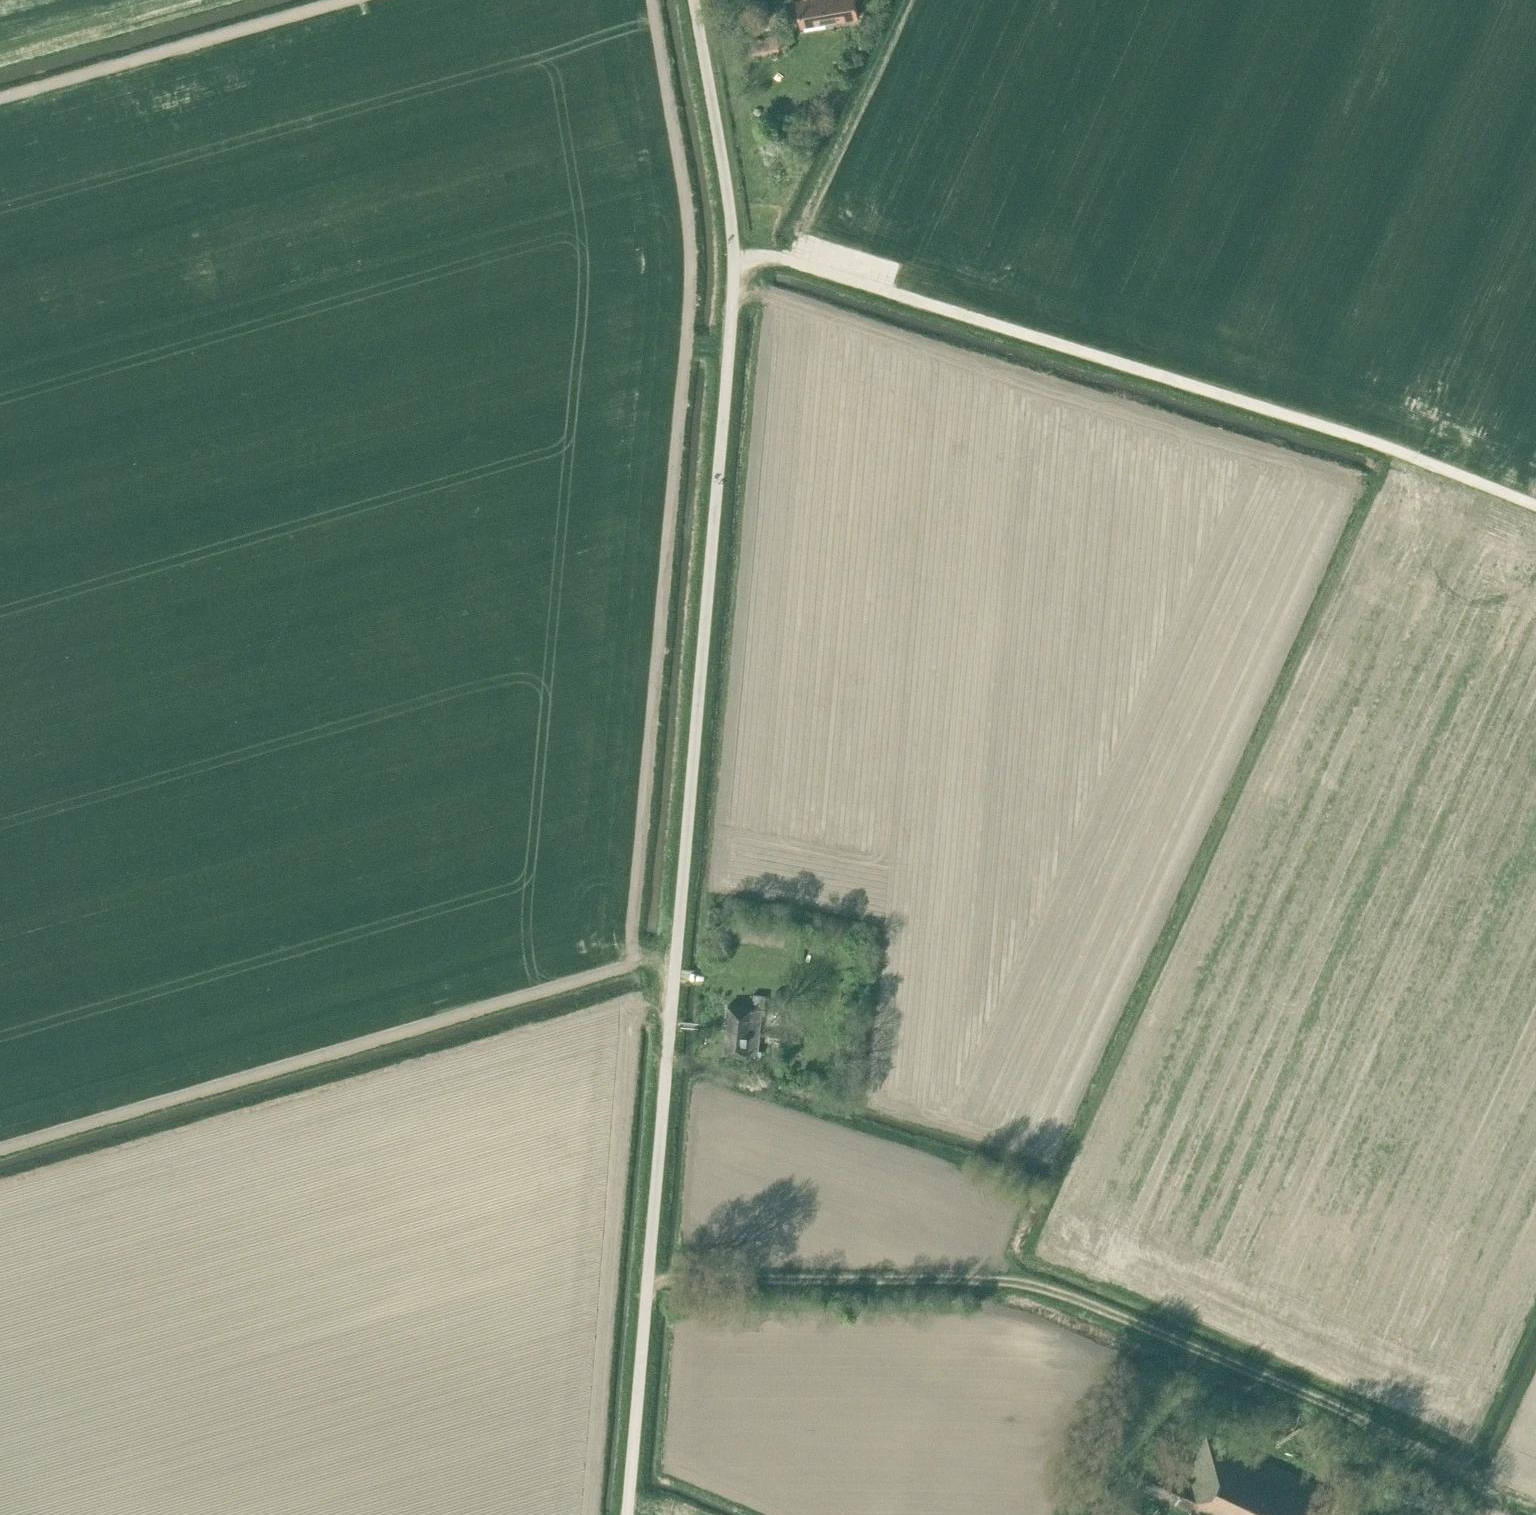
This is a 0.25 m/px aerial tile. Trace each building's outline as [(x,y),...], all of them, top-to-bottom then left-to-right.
[(856,0),(796,0),(800,26),(859,16),(856,0)] [(725,1029),(760,1031),(762,1013),(766,1014),(767,1007),(764,1006),(765,994),(753,993),(752,1005),(727,1003),(725,1029)] [(759,1049),(760,1031),(725,1029),(723,1052),(761,1055),(762,1049),(759,1049)] [(780,1039),(781,1032),(769,1031),(768,1038),(780,1039)] [(1336,1492),(1209,1433),(1196,1463),(1169,1450),(1164,1462),(1152,1456),(1139,1483),(1195,1509),(1192,1514),(1325,1514),(1336,1492)]
